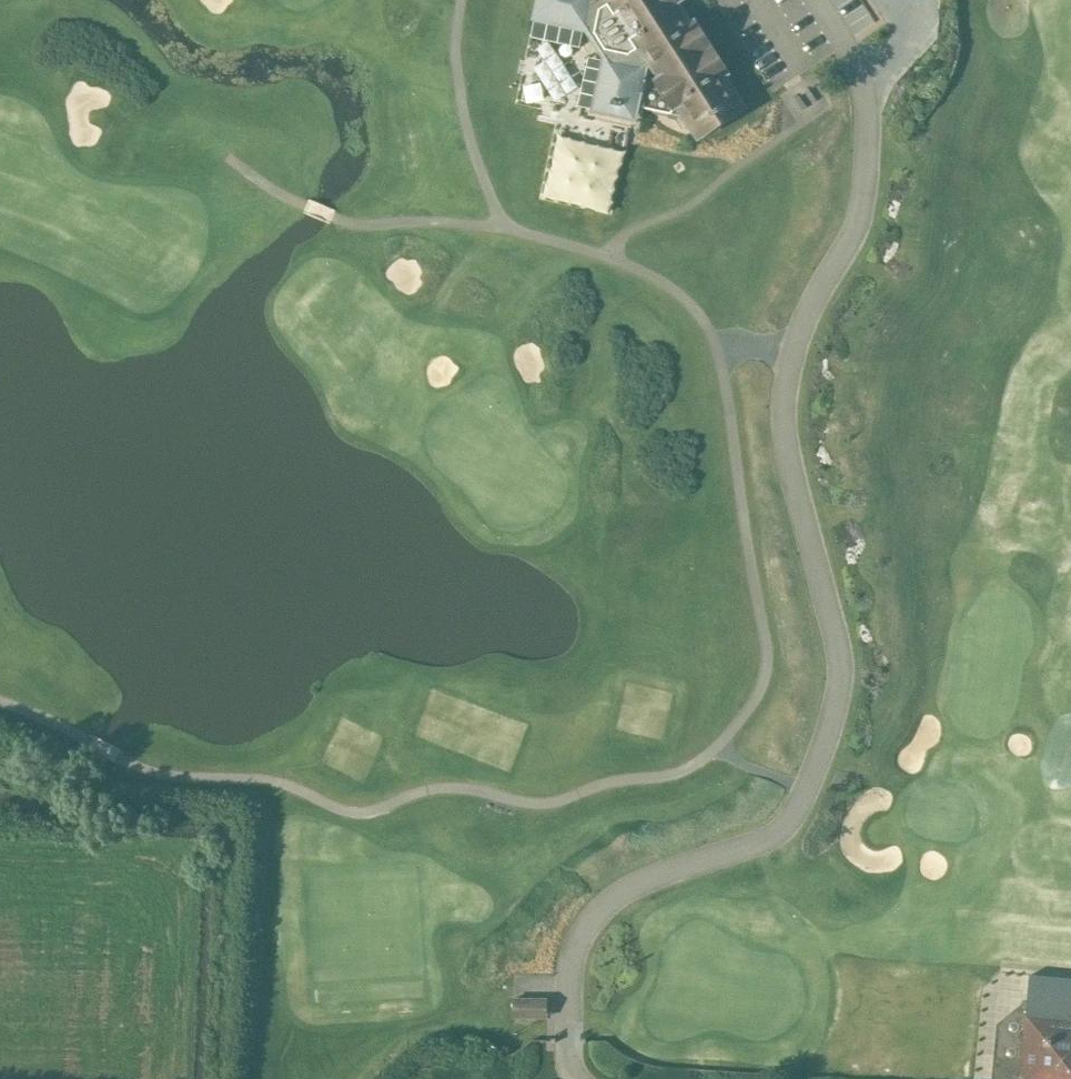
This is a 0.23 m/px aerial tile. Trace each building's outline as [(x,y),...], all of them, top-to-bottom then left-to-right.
[(536,14),(596,27),(612,51),(601,99),(612,101),(611,105),(621,107),(622,103),(637,107),(640,93),(644,94),(647,80),(643,79),(646,65),(652,62),(663,78),(656,82),(673,108),(679,104),(701,138),(744,111),(722,77),(728,73),(696,22),(691,26),(677,4),(676,2),(667,7),(662,0),(539,0),(536,14)] [(530,153),(570,130),(512,32),(472,56),(530,153)] [(555,99),(580,88),(557,40),(533,52),(555,99)] [(981,1078),(1070,1078),(1070,978),(1064,977),(1027,974),(1012,987),(986,1006),(985,1043),(981,1078)] [(514,999),(514,1017),(538,1017),(538,999),(514,999)]
